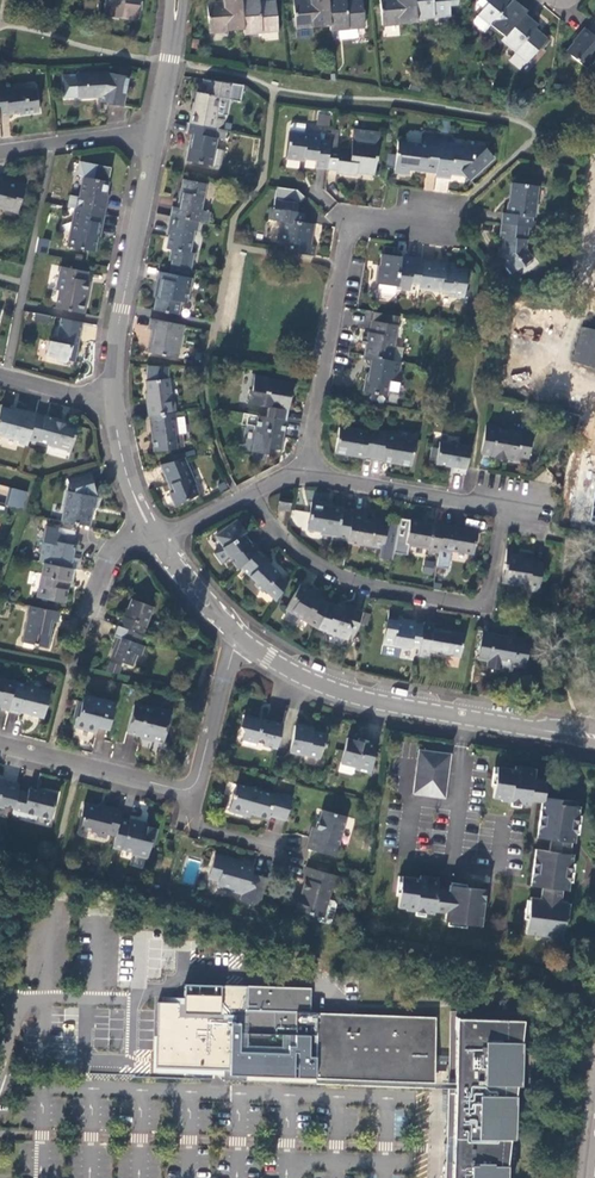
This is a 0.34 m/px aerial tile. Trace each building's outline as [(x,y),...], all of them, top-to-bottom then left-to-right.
[(142,0),(107,0),(105,16),(139,21),(142,0)] [(242,0),(223,0),(223,1),(208,3),(211,33),(245,29),(242,0)] [(245,34),(279,31),(276,1),(260,3),(260,0),(242,0),(245,29),(245,34)] [(331,26),(328,0),(295,0),(297,30),(313,28),(331,26)] [(331,31),(339,30),(356,29),(365,28),(362,0),(328,0),(331,26),(331,31)] [(417,23),(417,19),(415,0),(380,0),(383,26),(417,23)] [(417,19),(450,16),(463,15),(466,0),(415,0),(417,19)] [(527,11),(516,1),(513,4),(508,0),(480,0),(478,2),(485,8),(479,15),(505,36),(524,14),(527,11)] [(505,36),(502,41),(528,63),(547,39),(535,29),(538,25),(524,14),(505,36)] [(585,27),(579,34),(581,35),(568,51),(586,67),(594,57),(594,35),(589,30),(585,27)] [(314,35),(313,28),(297,30),(298,37),(301,38),(312,38),(314,35)] [(356,29),(339,30),(339,39),(357,38),(356,29)] [(78,76),(65,77),(66,99),(80,98),(80,99),(104,97),(103,103),(125,108),(131,77),(109,73),(78,75),(78,76)] [(236,84),(208,80),(207,82),(212,83),(209,95),(201,93),(197,114),(195,114),(193,124),(225,130),(227,121),(219,119),(223,98),(233,100),(236,84)] [(0,86),(0,104),(2,117),(12,116),(12,114),(22,113),(22,114),(42,111),(39,90),(29,91),(28,87),(8,90),(7,85),(0,86)] [(193,124),(191,123),(189,135),(193,136),(187,162),(212,168),(217,149),(219,139),(226,140),(229,131),(225,130),(193,124)] [(357,130),(356,140),(368,142),(370,132),(357,130)] [(332,145),(332,142),(322,140),(322,136),(292,132),(289,158),(302,160),(303,158),(318,160),(318,167),(329,169),(332,145)] [(332,145),(329,169),(339,170),(340,173),(359,176),(360,171),(363,171),(363,174),(377,175),(381,144),(382,134),(370,132),(368,142),(356,140),(355,150),(340,148),(340,146),(332,145)] [(454,141),(443,139),(443,143),(439,173),(438,178),(454,180),(454,175),(468,177),(472,181),(496,159),(489,151),(453,146),(454,141)] [(439,173),(443,143),(428,140),(426,147),(401,143),(396,173),(411,175),(412,170),(439,173)] [(217,149),(212,168),(221,170),(224,151),(217,149)] [(0,180),(0,205),(19,210),(27,184),(3,178),(2,181),(0,180)] [(78,209),(107,216),(110,205),(107,204),(111,184),(86,179),(82,199),(73,197),(70,208),(78,209)] [(174,208),(172,217),(200,223),(209,225),(212,213),(203,211),(208,186),(184,180),(179,208),(174,208)] [(505,215),(504,226),(529,229),(540,231),(541,223),(534,223),(535,220),(536,220),(540,190),(515,186),(513,198),(515,199),(514,205),(511,205),(509,215),(505,215)] [(291,245),(290,253),(317,258),(319,248),(310,246),(313,226),(305,224),(306,216),(299,214),(301,206),(278,201),(276,209),(282,211),(280,222),(285,225),(283,243),(291,245)] [(105,228),(107,216),(78,209),(71,247),(97,253),(103,228),(105,228)] [(200,223),(172,217),(170,227),(172,227),(168,249),(174,251),(172,261),(193,266),(196,254),(191,253),(195,232),(198,233),(200,223)] [(529,229),(504,226),(502,240),(504,241),(503,252),(501,251),(500,261),(515,276),(526,267),(528,269),(535,262),(533,260),(535,258),(527,250),(529,229)] [(424,262),(424,260),(385,255),(381,285),(398,287),(398,290),(411,292),(412,284),(421,286),(424,262)] [(172,261),(171,265),(187,269),(192,270),(193,266),(172,261)] [(421,286),(420,290),(451,294),(450,298),(465,300),(469,274),(459,272),(460,267),(448,266),(447,270),(437,269),(438,264),(424,262),(421,286)] [(158,297),(155,310),(179,315),(183,302),(189,303),(194,279),(190,278),(185,277),(187,269),(171,265),(169,274),(162,272),(160,282),(164,283),(162,294),(158,297)] [(58,309),(86,314),(89,300),(88,299),(92,281),(90,281),(91,273),(63,267),(61,276),(64,277),(62,290),(58,309)] [(394,317),(373,313),(372,322),(392,325),(394,317)] [(395,350),(399,318),(394,317),(392,325),(372,322),(370,333),(369,333),(364,357),(393,362),(395,350)] [(76,363),(85,323),(62,319),(58,342),(51,341),(48,356),(55,358),(58,363),(66,364),(69,361),(76,363)] [(184,326),(152,320),(150,330),(153,331),(149,353),(177,360),(184,326)] [(582,328),(573,362),(594,369),(594,332),(582,328)] [(393,362),(403,364),(404,352),(395,350),(393,362)] [(401,374),(403,364),(393,362),(364,357),(364,360),(370,369),(374,369),(374,374),(372,374),(368,376),(365,394),(389,399),(390,392),(392,383),(402,385),(403,385),(405,374),(401,374)] [(147,404),(149,417),(150,417),(176,414),(177,414),(175,401),(173,401),(170,379),(168,379),(169,367),(148,367),(148,382),(146,382),(149,404),(147,404)] [(268,419),(288,422),(294,386),(269,382),(269,378),(257,375),(254,391),(251,390),(248,405),(270,409),(268,419)] [(401,395),(402,385),(392,383),(390,392),(401,395)] [(28,446),(30,440),(37,414),(18,408),(17,411),(3,407),(0,417),(0,435),(20,440),(19,444),(28,446)] [(37,414),(30,440),(39,443),(40,441),(49,444),(48,445),(70,451),(78,424),(65,421),(65,424),(57,421),(57,419),(37,414)] [(176,414),(150,417),(155,451),(178,449),(176,437),(179,437),(176,414)] [(282,452),(288,422),(268,419),(261,417),(254,454),(269,456),(270,450),(282,452)] [(498,428),(487,426),(482,455),(491,456),(491,458),(502,460),(502,457),(506,458),(506,460),(519,462),(520,459),(529,461),(534,439),(522,436),(522,435),(497,430),(498,428)] [(336,452),(374,459),(379,432),(369,430),(368,433),(341,428),(336,452)] [(379,432),(374,459),(411,466),(416,442),(388,436),(388,434),(379,432)] [(466,477),(467,469),(471,450),(441,444),(440,451),(433,450),(430,465),(455,470),(455,475),(466,477)] [(186,459),(162,466),(170,494),(167,496),(170,508),(197,500),(193,489),(195,489),(186,459)] [(69,492),(63,522),(89,528),(92,514),(90,514),(91,507),(95,508),(97,498),(96,498),(97,494),(93,483),(94,483),(92,474),(69,481),(73,493),(69,492)] [(291,501),(281,499),(279,510),(289,512),(291,501)] [(348,541),(354,509),(344,508),(344,509),(326,507),(326,505),(312,502),(307,529),(321,531),(321,533),(338,536),(337,539),(348,541)] [(398,531),(388,530),(389,524),(367,520),(368,512),(354,509),(348,541),(347,542),(381,548),(379,558),(393,561),(394,555),(398,531)] [(294,524),(307,525),(309,511),(295,510),(294,524)] [(394,555),(408,557),(409,547),(430,551),(429,556),(439,558),(444,528),(434,526),(434,527),(424,525),(424,524),(410,521),(410,522),(400,520),(399,526),(398,531),(394,555)] [(228,528),(216,537),(224,548),(214,555),(222,565),(230,559),(239,570),(240,569),(259,550),(253,542),(251,544),(243,534),(246,532),(238,522),(229,529),(228,528)] [(439,558),(437,570),(446,571),(450,553),(471,556),(474,534),(457,531),(457,529),(444,527),(444,528),(439,558)] [(48,564),(71,569),(75,546),(73,545),(75,536),(56,532),(54,541),(53,541),(48,564)] [(264,590),(276,603),(288,583),(281,576),(279,574),(280,574),(268,563),(270,561),(259,550),(240,569),(254,583),(253,585),(261,593),(264,590)] [(502,580),(548,590),(552,570),(534,566),(535,564),(520,561),(520,559),(512,558),(512,553),(508,552),(502,580)] [(422,574),(434,575),(435,559),(424,558),(422,574)] [(48,564),(44,564),(37,597),(64,603),(66,590),(67,581),(72,583),(74,570),(71,569),(48,564)] [(547,598),(548,590),(502,580),(502,585),(529,590),(529,595),(547,598)] [(282,616),(317,630),(327,606),(319,602),(319,604),(313,601),(315,597),(294,589),(282,616)] [(120,616),(117,625),(144,635),(153,608),(131,599),(125,617),(120,616)] [(354,639),(361,620),(362,617),(345,609),(342,615),(337,613),(338,610),(327,606),(317,630),(325,634),(325,635),(346,643),(349,637),(354,639)] [(60,612),(31,607),(23,642),(48,648),(53,622),(57,622),(60,612)] [(411,649),(419,651),(424,628),(416,626),(416,624),(398,621),(398,623),(388,621),(383,647),(410,652),(411,649)] [(144,635),(117,625),(113,636),(117,638),(110,658),(134,667),(138,655),(142,656),(146,647),(142,645),(145,636),(144,635)] [(419,651),(419,658),(428,660),(429,654),(460,660),(465,636),(434,630),(434,627),(424,625),(424,628),(419,651)] [(529,644),(482,636),(477,661),(487,663),(486,669),(500,672),(500,674),(508,676),(509,673),(513,673),(513,668),(524,670),(529,644)] [(16,681),(0,678),(0,710),(8,712),(16,682),(16,681)] [(16,682),(8,712),(21,714),(22,711),(44,716),(50,693),(27,686),(28,685),(16,682)] [(102,736),(103,731),(105,723),(111,725),(113,713),(110,712),(113,704),(112,703),(112,704),(91,699),(91,697),(90,697),(88,704),(78,701),(78,700),(77,700),(70,728),(71,728),(71,727),(101,734),(101,736),(102,736)] [(133,704),(126,732),(145,736),(147,740),(153,741),(156,739),(163,741),(170,713),(133,704)] [(265,747),(268,721),(264,720),(263,723),(259,722),(259,720),(244,716),(241,727),(244,733),(243,739),(263,744),(263,746),(265,747)] [(272,722),(268,721),(265,747),(276,751),(283,728),(271,726),(272,722)] [(289,755),(319,761),(321,753),(325,751),(327,740),(306,735),(306,732),(294,730),(289,755)] [(372,774),(375,743),(363,740),(362,744),(357,743),(357,741),(347,739),(342,763),(357,767),(356,771),(372,774)] [(445,799),(451,755),(420,751),(413,794),(445,799)] [(530,803),(532,784),(533,776),(515,773),(498,770),(493,801),(502,802),(502,804),(529,808),(530,803)] [(19,784),(0,780),(0,807),(3,808),(4,805),(14,807),(18,790),(19,784)] [(546,806),(575,810),(576,805),(545,801),(547,786),(532,784),(530,803),(542,805),(546,806)] [(268,817),(286,822),(292,800),(274,795),(273,797),(237,786),(234,796),(233,796),(232,799),(233,800),(229,812),(242,817),(243,813),(250,815),(251,814),(267,819),(268,817)] [(27,792),(18,790),(14,807),(12,813),(19,815),(36,819),(37,816),(51,819),(57,795),(46,791),(46,792),(29,788),(27,792)] [(120,818),(122,810),(106,806),(105,809),(84,804),(81,815),(84,816),(81,827),(94,831),(97,836),(106,838),(107,833),(115,836),(120,818)] [(551,844),(570,846),(575,847),(580,810),(575,810),(546,806),(543,824),(541,842),(551,844)] [(342,835),(347,818),(322,812),(317,830),(312,829),(306,850),(338,859),(341,847),(336,845),(338,836),(342,835)] [(115,836),(113,847),(114,848),(132,852),(131,855),(147,859),(150,847),(152,848),(157,829),(140,825),(139,822),(130,820),(129,822),(120,820),(121,818),(120,818),(115,836)] [(560,849),(570,850),(570,846),(551,844),(549,855),(560,857),(560,849)] [(534,890),(541,891),(561,894),(568,895),(573,859),(570,858),(570,850),(560,849),(560,857),(549,855),(539,854),(536,872),(534,890)] [(260,909),(269,881),(252,875),(253,869),(240,866),(241,864),(214,857),(208,880),(218,883),(216,888),(240,895),(239,902),(260,909)] [(296,911),(318,918),(323,920),(328,902),(331,889),(337,891),(341,879),(306,868),(303,881),(305,882),(299,899),(295,901),(293,906),(296,911)] [(433,915),(441,915),(443,906),(434,905),(436,892),(438,885),(420,882),(402,880),(397,910),(405,912),(405,913),(433,917),(433,915)] [(448,894),(445,916),(444,925),(480,930),(483,913),(479,913),(482,893),(467,891),(466,894),(448,892),(448,894)] [(541,891),(540,903),(549,904),(551,896),(561,898),(561,894),(541,891)] [(443,906),(441,915),(445,916),(448,894),(436,892),(434,905),(443,906)] [(525,938),(541,940),(541,936),(562,939),(563,925),(559,924),(562,906),(560,906),(561,898),(551,896),(549,904),(540,903),(530,902),(525,938)] [(323,920),(318,918),(317,921),(319,924),(327,926),(330,924),(335,907),(333,904),(328,902),(323,920)] [(227,984),(189,983),(189,997),(157,1005),(157,1040),(153,1040),(152,1075),(226,1079),(227,1074),(227,1053),(230,1053),(233,1010),(226,1009),(227,984)] [(433,1084),(433,1081),(436,1016),(317,1012),(311,1012),(312,988),(248,985),(248,1010),(233,1010),(231,1010),(230,1053),(227,1053),(227,1074),(245,1075),(245,1077),(245,1080),(243,1080),(433,1087),(433,1084)] [(523,1019),(462,1017),(457,1017),(457,1016),(456,1016),(456,1029),(457,1029),(455,1071),(449,1071),(450,1060),(449,1060),(448,1081),(448,1084),(448,1087),(448,1090),(447,1136),(453,1136),(452,1144),(445,1143),(444,1148),(444,1154),(452,1154),(452,1161),(446,1161),(445,1177),(506,1177),(507,1164),(506,1164),(507,1153),(509,1138),(514,1138),(514,1129),(515,1094),(516,1084),(520,1084),(522,1041),(521,1041),(523,1019)] [(514,1129),(514,1138),(509,1138),(507,1153),(594,1158),(594,1132),(514,1129)]
